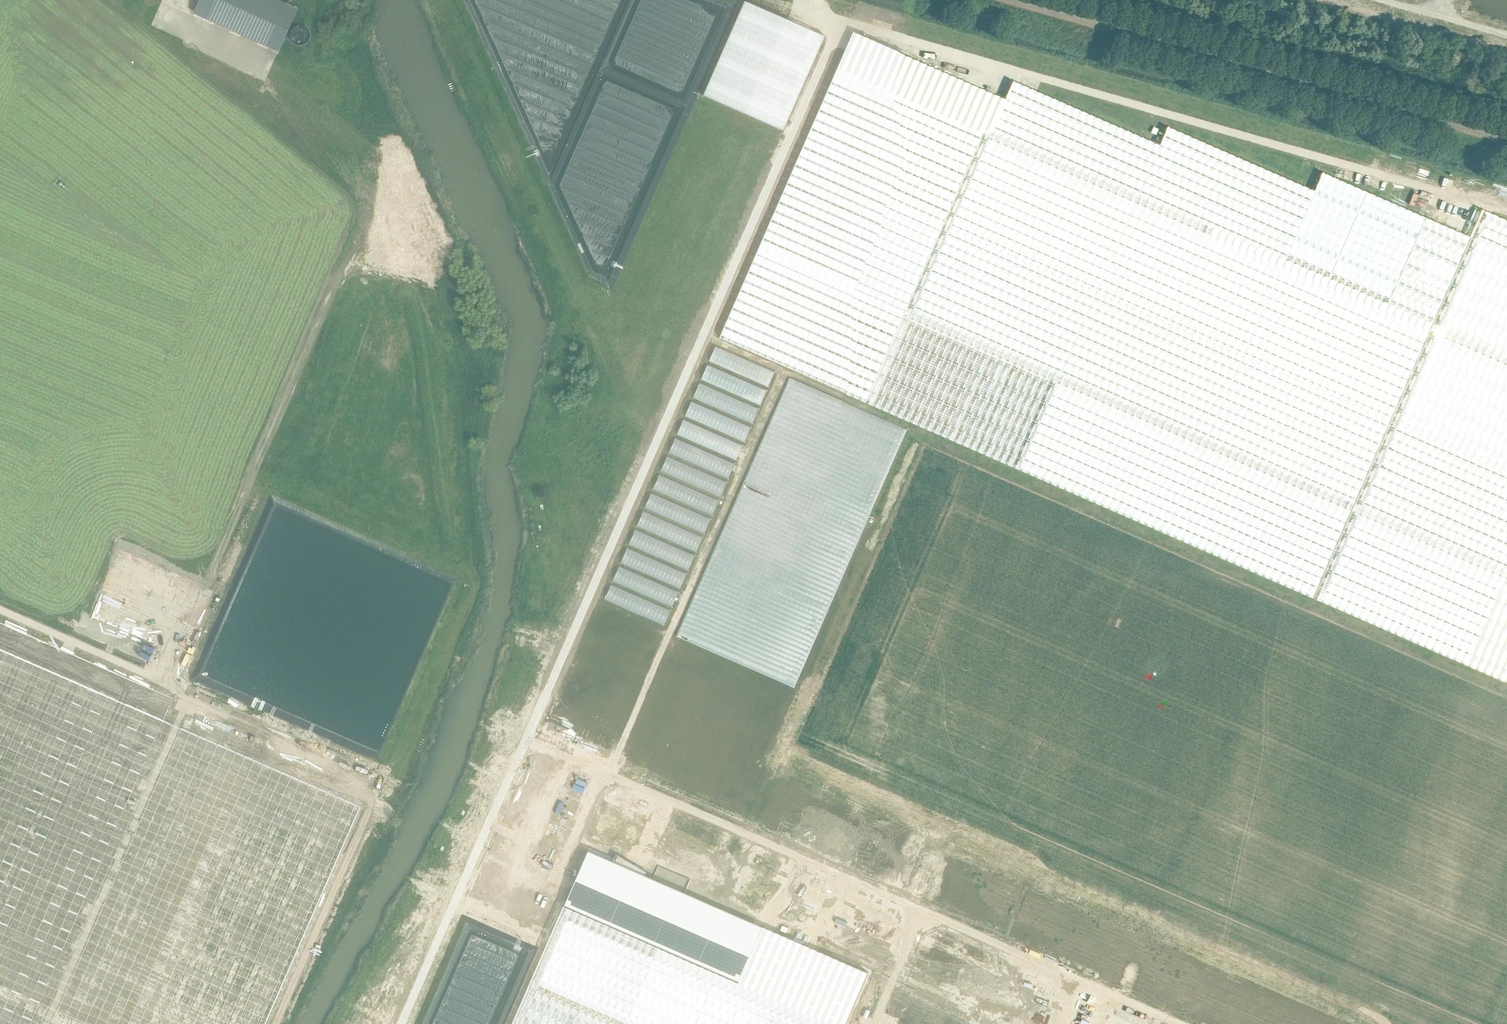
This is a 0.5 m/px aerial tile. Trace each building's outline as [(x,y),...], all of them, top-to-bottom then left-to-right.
[(279,52),(298,9),(279,0),(199,0),(194,13),(279,52)] [(1099,6),(1106,8),(1108,2),(1102,0),(1101,0),(1099,6)] [(825,36),(745,1),(703,96),(783,131),(825,36)] [(199,43),(202,37),(190,32),(188,38),(199,43)] [(721,338),(1506,681),(1506,221),(1484,210),(1472,237),(1325,173),(1317,191),(1170,127),(1163,146),(1016,82),(1007,100),(853,32),(721,338)]
